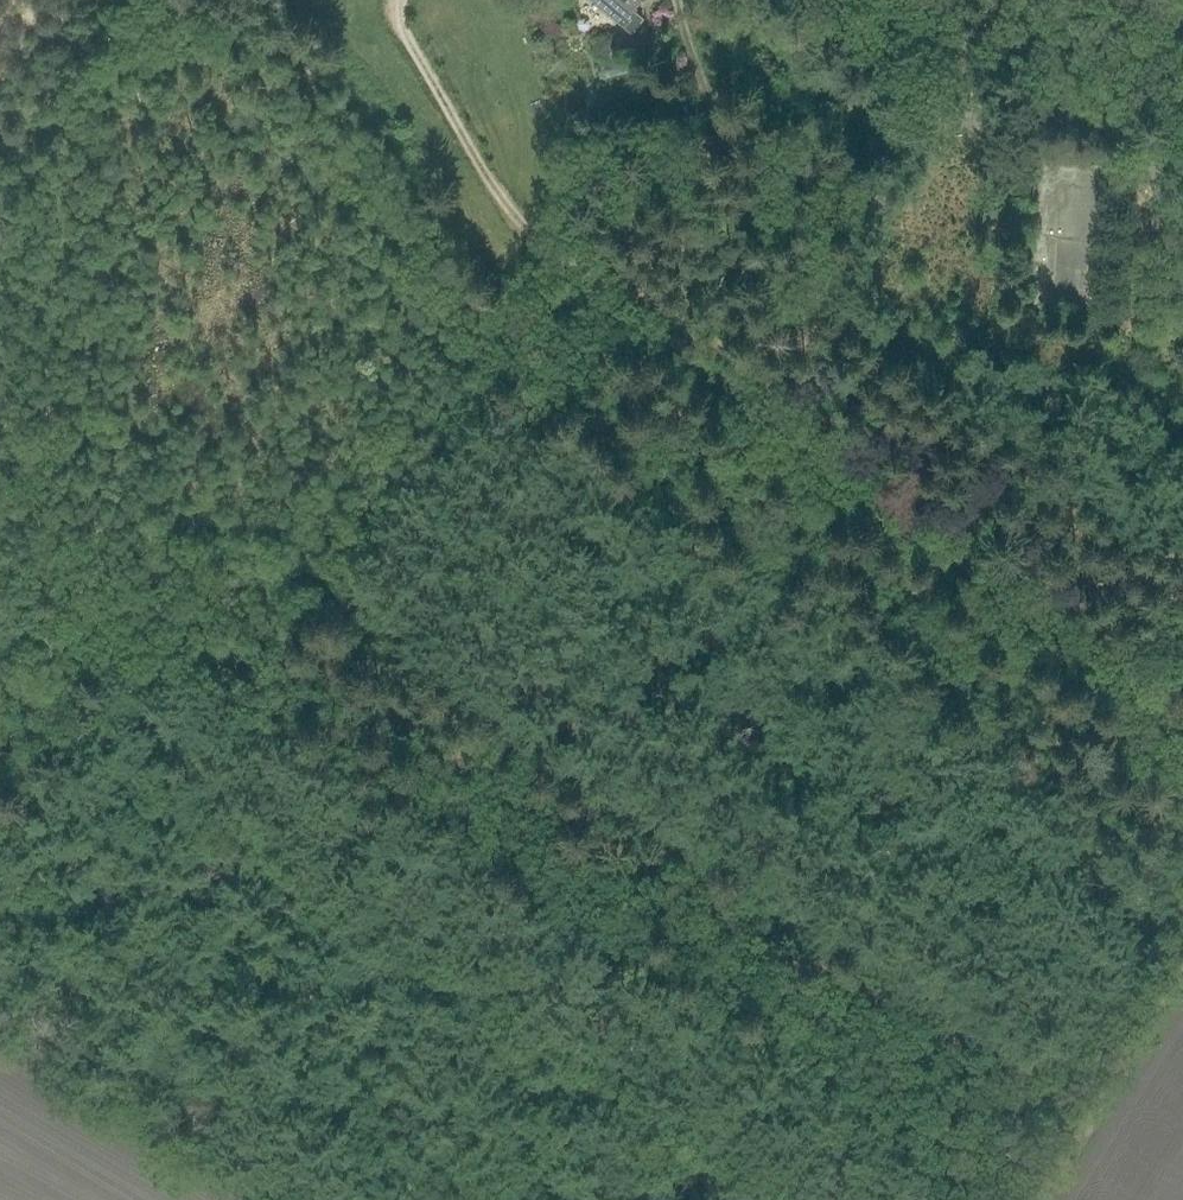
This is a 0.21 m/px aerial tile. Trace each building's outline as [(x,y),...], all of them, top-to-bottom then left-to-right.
[(639,23),(630,14),(642,0),(588,0),(629,35),(639,23)]
